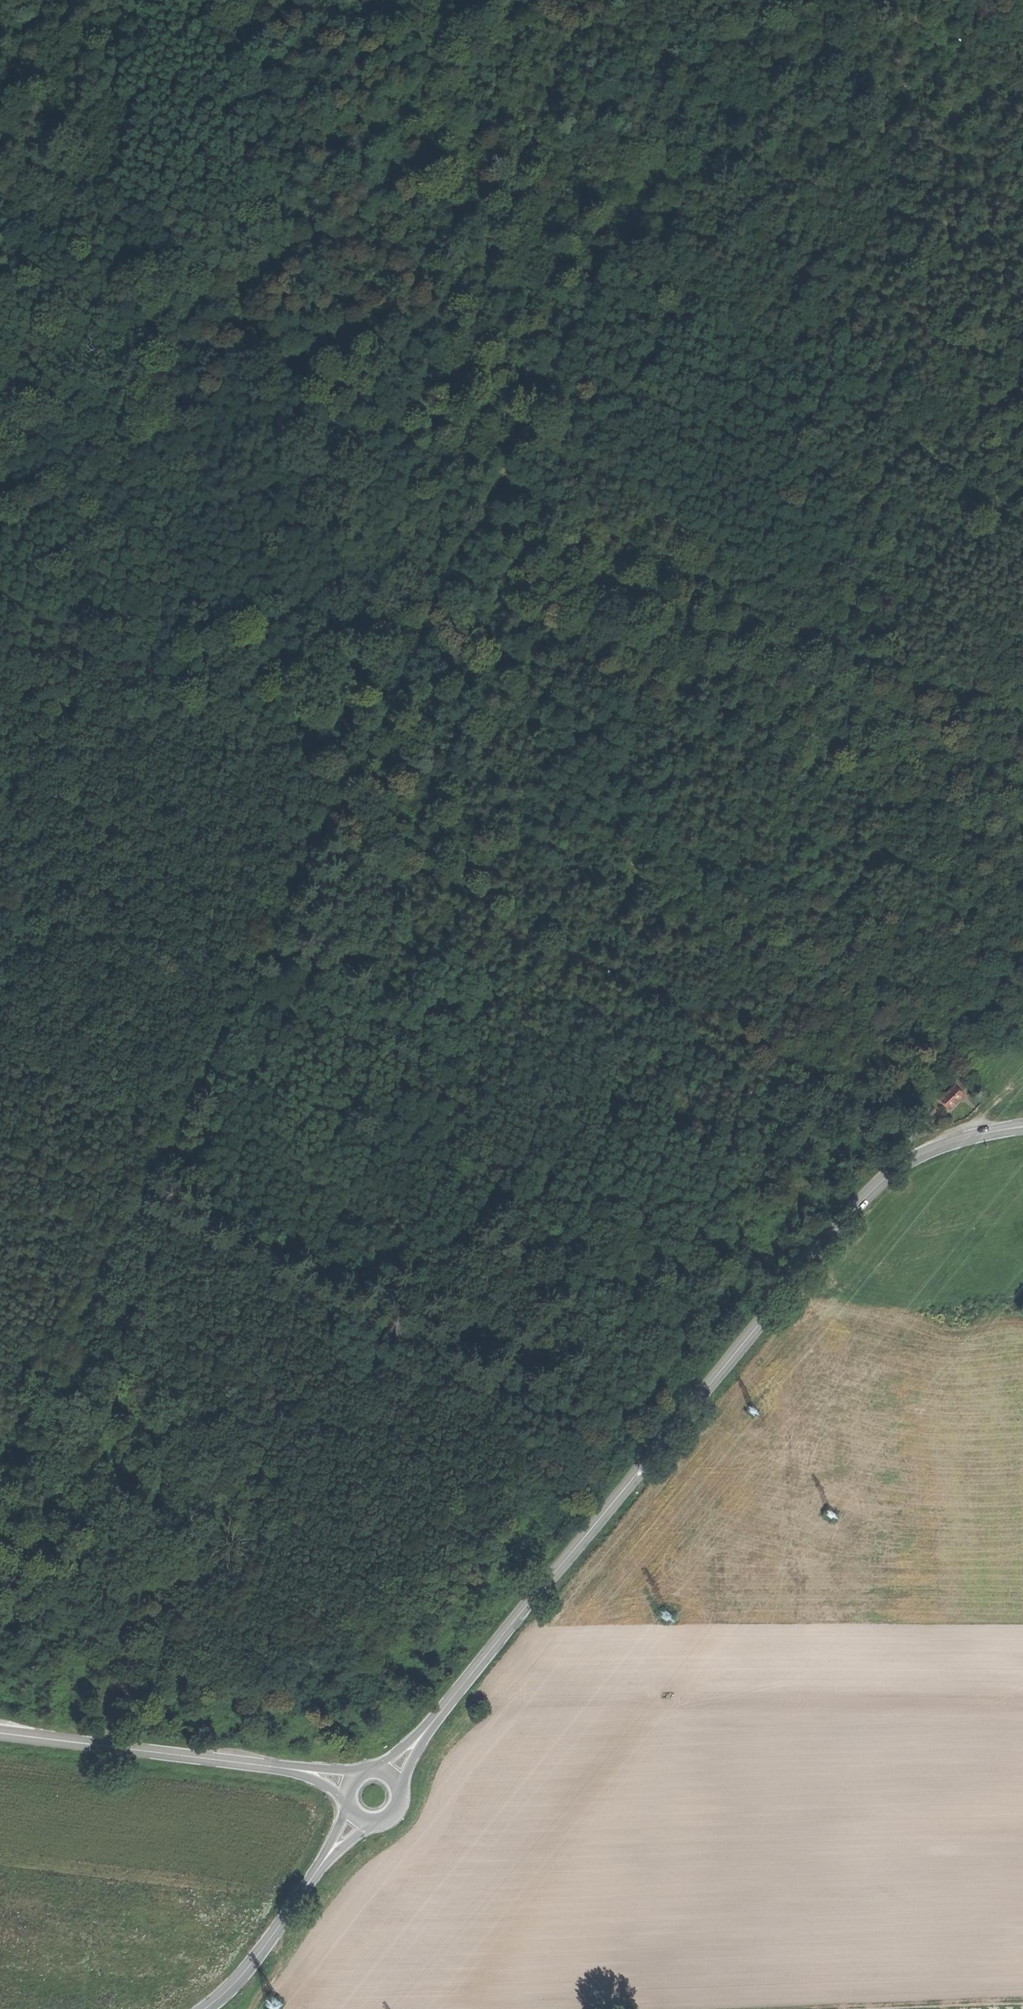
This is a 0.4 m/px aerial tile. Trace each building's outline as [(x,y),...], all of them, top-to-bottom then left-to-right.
[(941,1102),(951,1111),(964,1096),(954,1087),(941,1102)] [(927,1110),(931,1116),(936,1112),(932,1107),(927,1110)]
